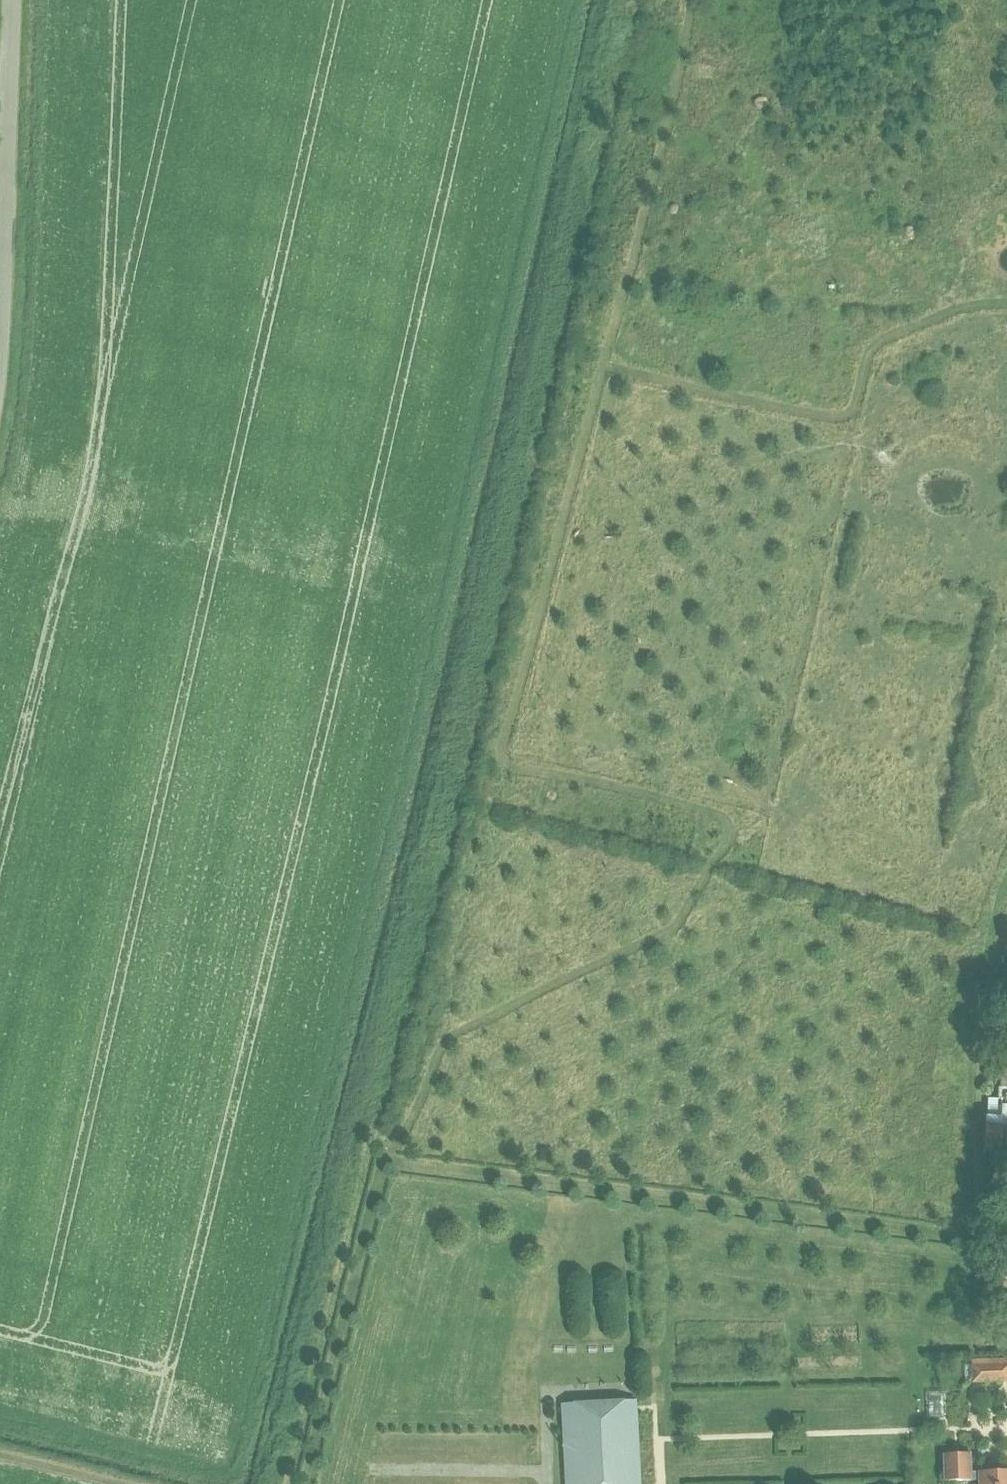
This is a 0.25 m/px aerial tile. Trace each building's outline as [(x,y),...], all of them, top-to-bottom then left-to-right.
[(984,1150),(1002,1151),(1003,1137),(1006,1137),(1006,1042),(1002,1041),(1000,1086),(999,1086),(998,1099),(985,1098),(984,1150)] [(970,1361),(970,1382),(1006,1381),(1006,1360),(970,1361)] [(942,1394),(928,1394),(929,1418),(944,1418),(942,1394)] [(566,1483),(640,1483),(635,1401),(562,1405),(566,1483)] [(970,1473),(970,1454),(943,1455),(944,1482),(978,1481),(979,1483),(1006,1483),(1006,1472),(970,1473)]
